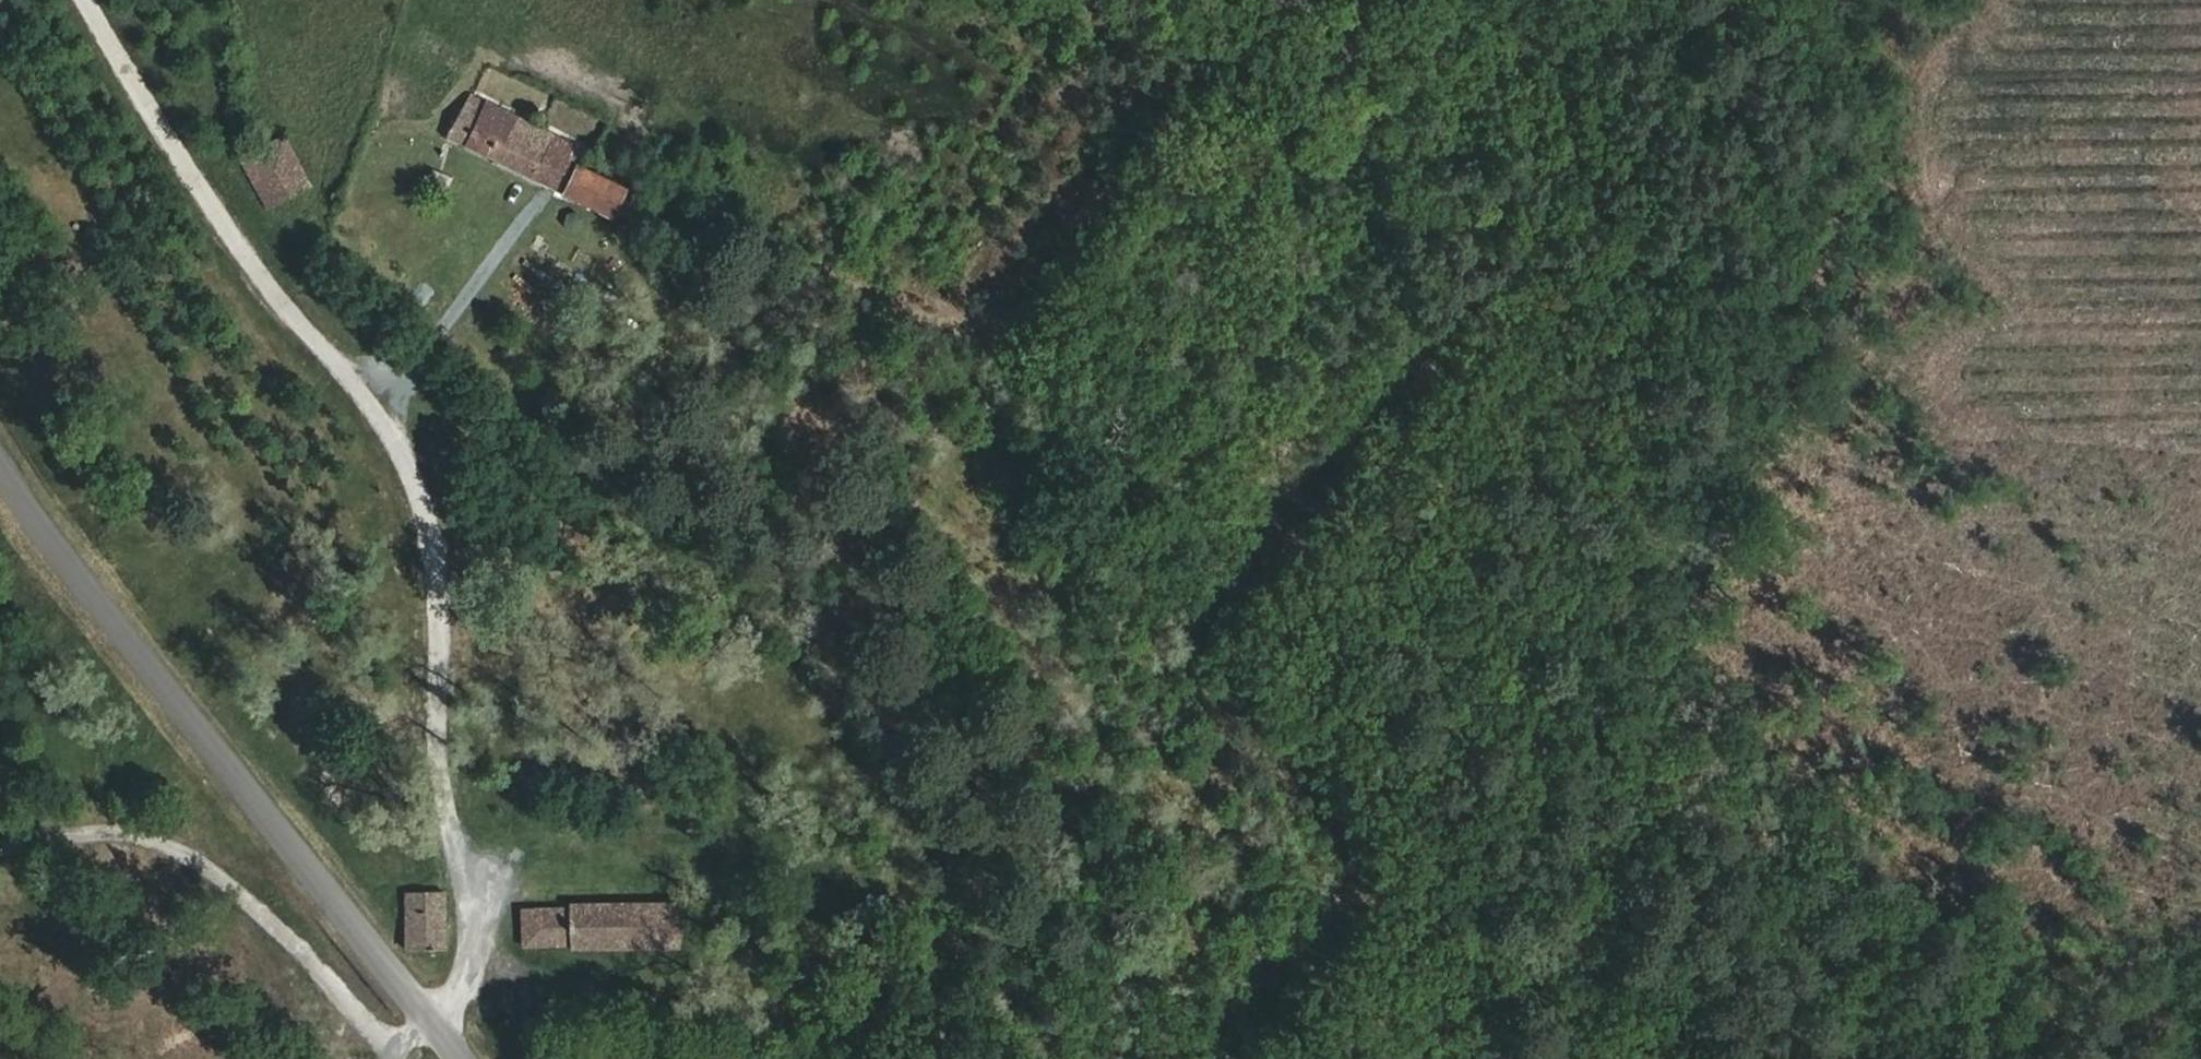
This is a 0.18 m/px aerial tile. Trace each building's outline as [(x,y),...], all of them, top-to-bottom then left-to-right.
[(460,94),(440,133),(602,213),(617,185),(568,163),(575,148),(498,112),(490,126),(468,117),(476,102),(460,94)] [(490,126),(498,112),(476,102),(468,117),(490,126)] [(299,176),(274,138),(235,161),(259,203),(299,176)] [(433,942),(433,888),(396,887),(395,941),(433,942)] [(670,942),(670,900),(555,898),(554,902),(514,903),(514,941),(670,942)]
